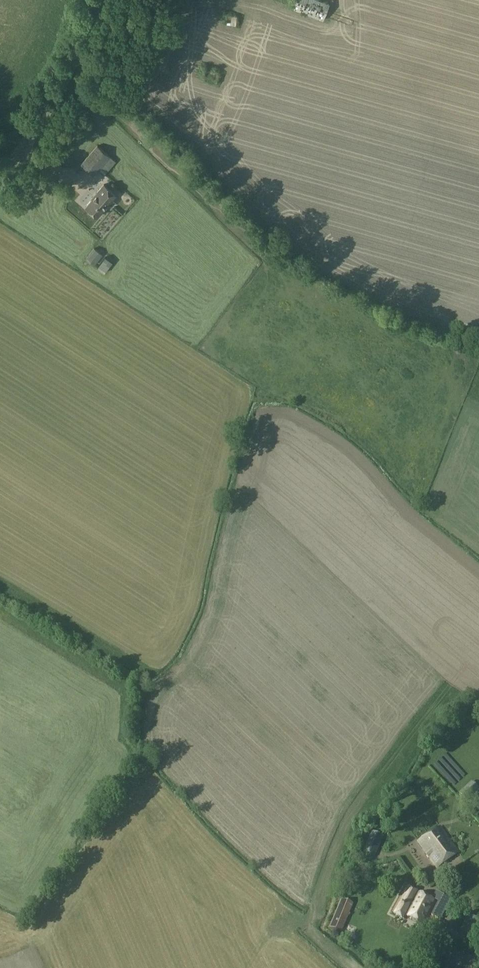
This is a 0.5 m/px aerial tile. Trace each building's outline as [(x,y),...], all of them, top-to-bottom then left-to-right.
[(293,8),(324,21),(330,5),(316,0),(296,0),(293,8)] [(226,23),(236,23),(236,14),(226,14),(226,23)] [(208,67),(205,74),(216,79),(219,72),(208,67)] [(99,171),(111,158),(97,145),(80,164),(94,176),(99,171)] [(111,158),(99,171),(104,176),(116,162),(111,158)] [(103,185),(97,192),(109,203),(112,206),(116,202),(112,199),(115,196),(103,185)] [(97,192),(84,207),(97,217),(109,203),(97,192)] [(94,248),(85,259),(94,266),(102,255),(94,248)] [(105,257),(97,268),(105,273),(113,262),(105,257)] [(478,790),(472,782),(459,794),(466,801),(478,790)] [(419,842),(437,867),(458,853),(441,827),(419,842)] [(365,852),(375,856),(383,837),(373,833),(365,852)] [(436,901),(407,885),(393,911),(405,917),(407,914),(424,923),(436,901)] [(328,928),(341,933),(353,904),(341,898),(328,928)]
